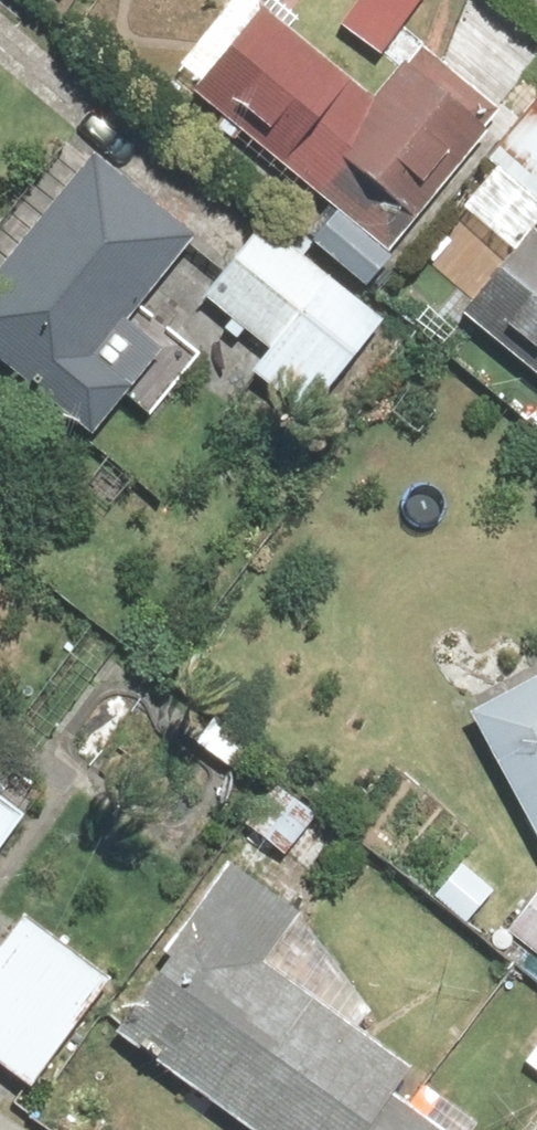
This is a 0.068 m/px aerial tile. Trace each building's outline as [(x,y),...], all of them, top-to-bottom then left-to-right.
[(234,108),(269,140),(293,114),(324,144),(295,175),(344,220),(373,189),(395,209),(417,186),(431,199),(504,121),(423,45),(368,104),(288,29),(295,22),(278,7),(268,18),(249,0),(237,0),(177,64),(198,84),(223,57),(254,86),(234,108)] [(422,0),(361,0),(342,27),(383,56),(422,0)] [(485,164),(536,210),(536,105),(485,164)] [(94,160),(0,270),(0,363),(91,441),(127,398),(145,414),(196,353),(140,306),(192,243),(94,160)] [(382,326),(263,225),(202,298),(269,354),(250,377),(303,421),(382,326)] [(494,276),(524,302),(500,330),(536,362),(536,230),(535,228),(494,276)] [(466,704),(536,841),(536,666),(466,704)] [(324,815),(282,779),(240,829),(281,864),(324,815)] [(15,822),(0,811),(0,844),(15,822)] [(497,891),(461,857),(425,897),(461,930),(497,891)] [(113,1033),(243,1129),(430,1129),(387,1098),(405,1074),(264,970),(301,919),(235,870),(113,1033)] [(506,933),(536,959),(536,894),(506,933)] [(18,923),(0,949),(0,1068),(32,1090),(106,985),(18,923)]
